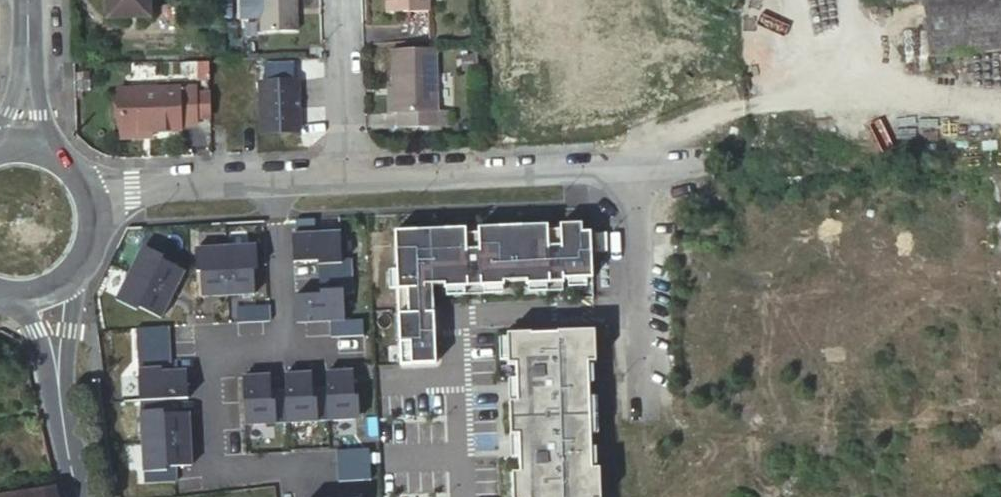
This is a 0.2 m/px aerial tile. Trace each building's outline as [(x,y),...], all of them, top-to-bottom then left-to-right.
[(109,18),(150,17),(150,0),(109,0),(109,18)] [(295,32),(294,0),(237,0),(260,0),(260,33),(295,32)] [(425,0),(383,0),(383,12),(426,10),(425,0)] [(891,16),(921,13),(927,70),(1000,62),(1000,0),(889,0),(891,16)] [(438,111),(435,47),(394,49),(395,85),(396,112),(401,112),(401,125),(438,124),(438,111)] [(207,62),(197,62),(198,83),(208,83),(207,62)] [(296,133),(295,81),(257,82),(258,135),(296,133)] [(118,131),(150,130),(178,129),(178,124),(193,124),(193,86),(117,88),(118,131)] [(450,111),(438,111),(438,124),(451,124),(450,111)] [(394,229),(401,361),(426,360),(422,286),(591,278),(588,220),(394,229)] [(514,496),(600,496),(593,327),(504,332),(514,496)] [(59,487),(32,492),(33,496),(62,496),(59,487)]
